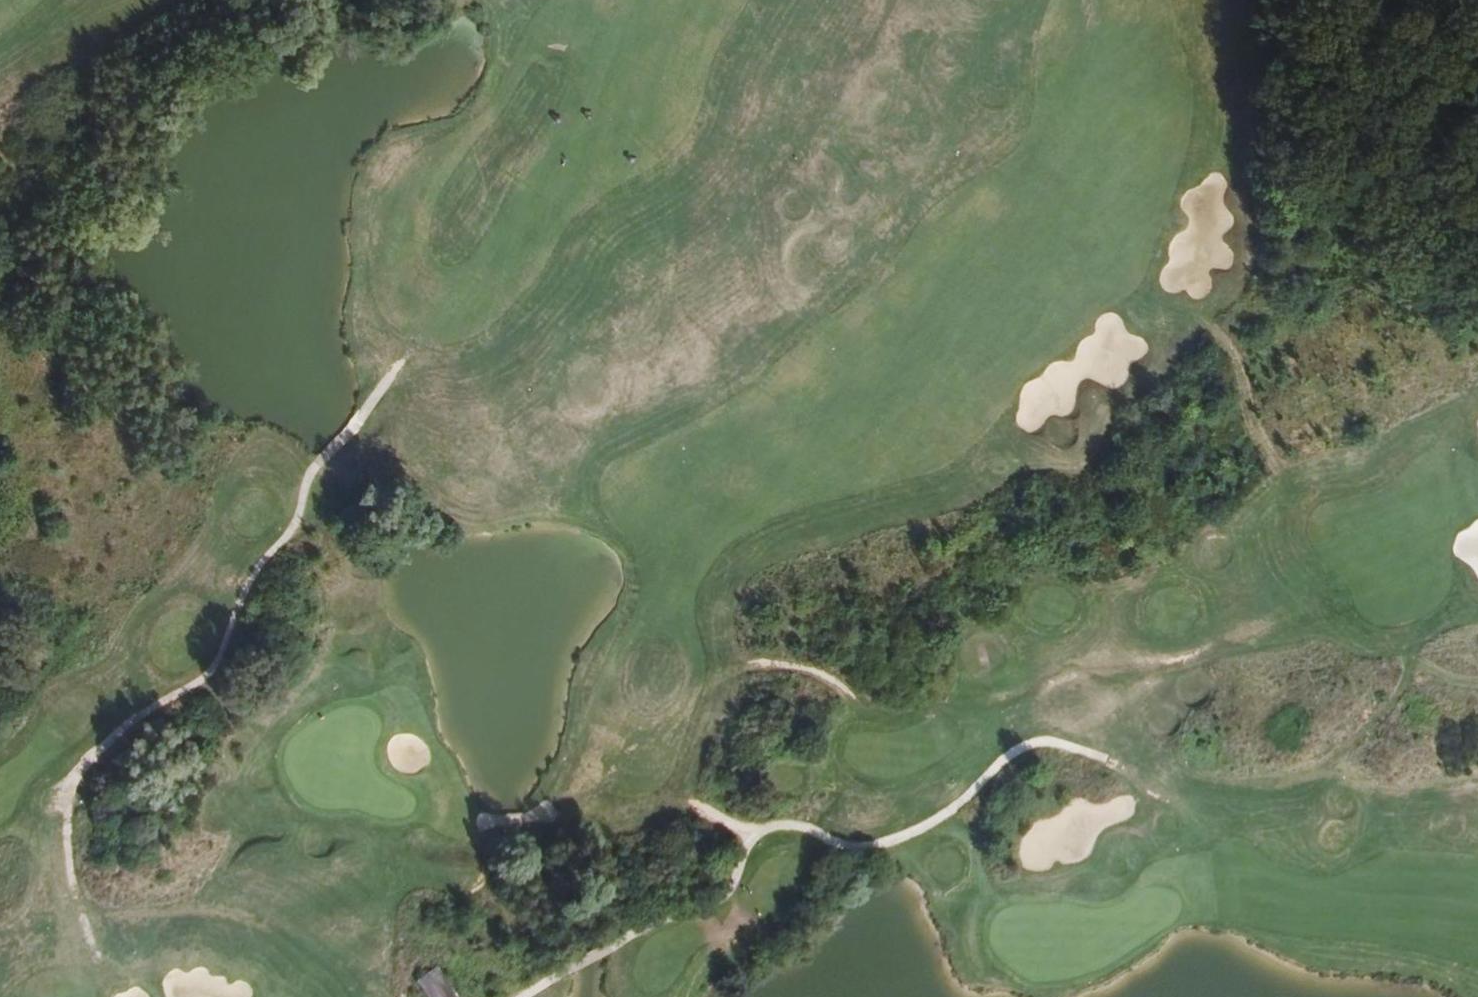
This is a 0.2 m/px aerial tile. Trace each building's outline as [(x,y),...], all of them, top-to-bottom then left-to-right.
[(435,969),(415,983),(425,996),(453,996),(435,969)]
